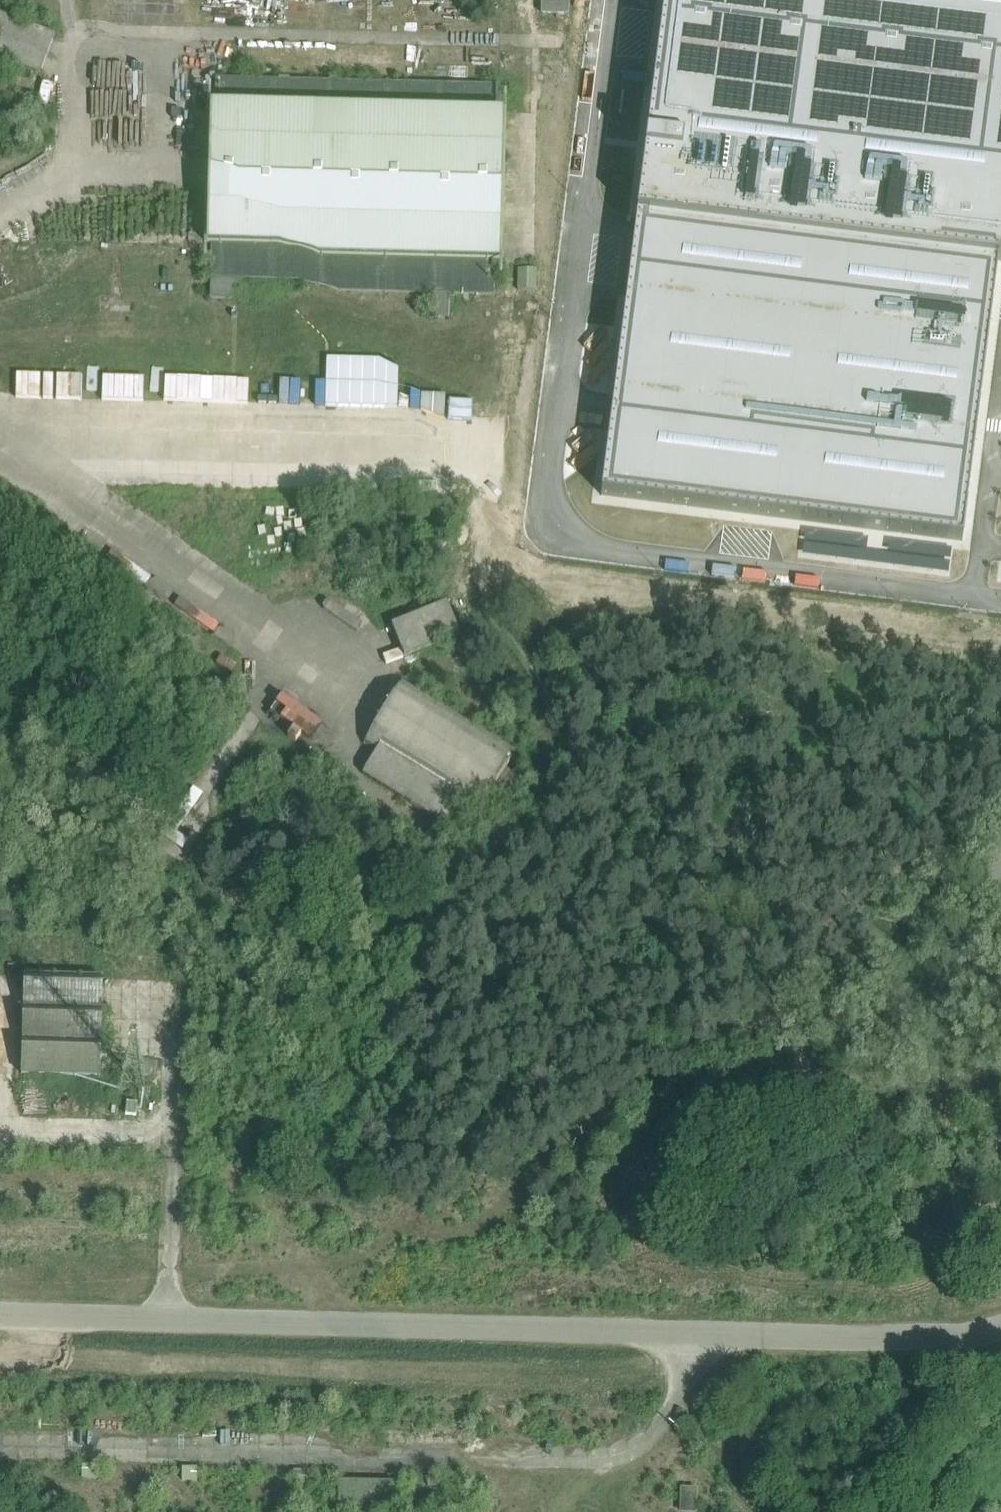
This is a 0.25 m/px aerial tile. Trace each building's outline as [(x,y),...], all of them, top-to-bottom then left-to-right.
[(542,14),(567,15),(568,0),(542,0),(542,14)] [(601,493),(959,542),(994,262),(1000,263),(1000,0),(664,0),(601,493)] [(0,25),(0,71),(40,86),(55,46),(0,25)] [(500,88),(216,81),(215,106),(211,106),(207,255),(211,255),(210,309),(232,310),(232,296),(239,297),(239,289),(494,296),(495,262),(500,263),(503,114),(499,114),(500,88)] [(197,246),(162,245),(161,254),(196,255),(197,246)] [(536,270),(518,270),(518,291),(535,292),(536,270)] [(446,611),(391,634),(403,666),(459,643),(446,611)] [(517,758),(403,688),(362,754),(375,761),(362,782),(447,835),(460,814),(477,824),(489,804),(502,812),(519,786),(505,777),(517,758)] [(505,715),(494,708),(485,722),(496,729),(497,728),(500,729),(502,726),(500,724),(505,715)] [(103,987),(24,984),(21,1082),(100,1084),(103,987)] [(136,1111),(128,1110),(127,1121),(135,1121),(136,1111)] [(393,1489),(339,1488),(338,1509),(392,1510),(393,1489)] [(681,1496),(680,1511),(695,1511),(695,1496),(681,1496)]
